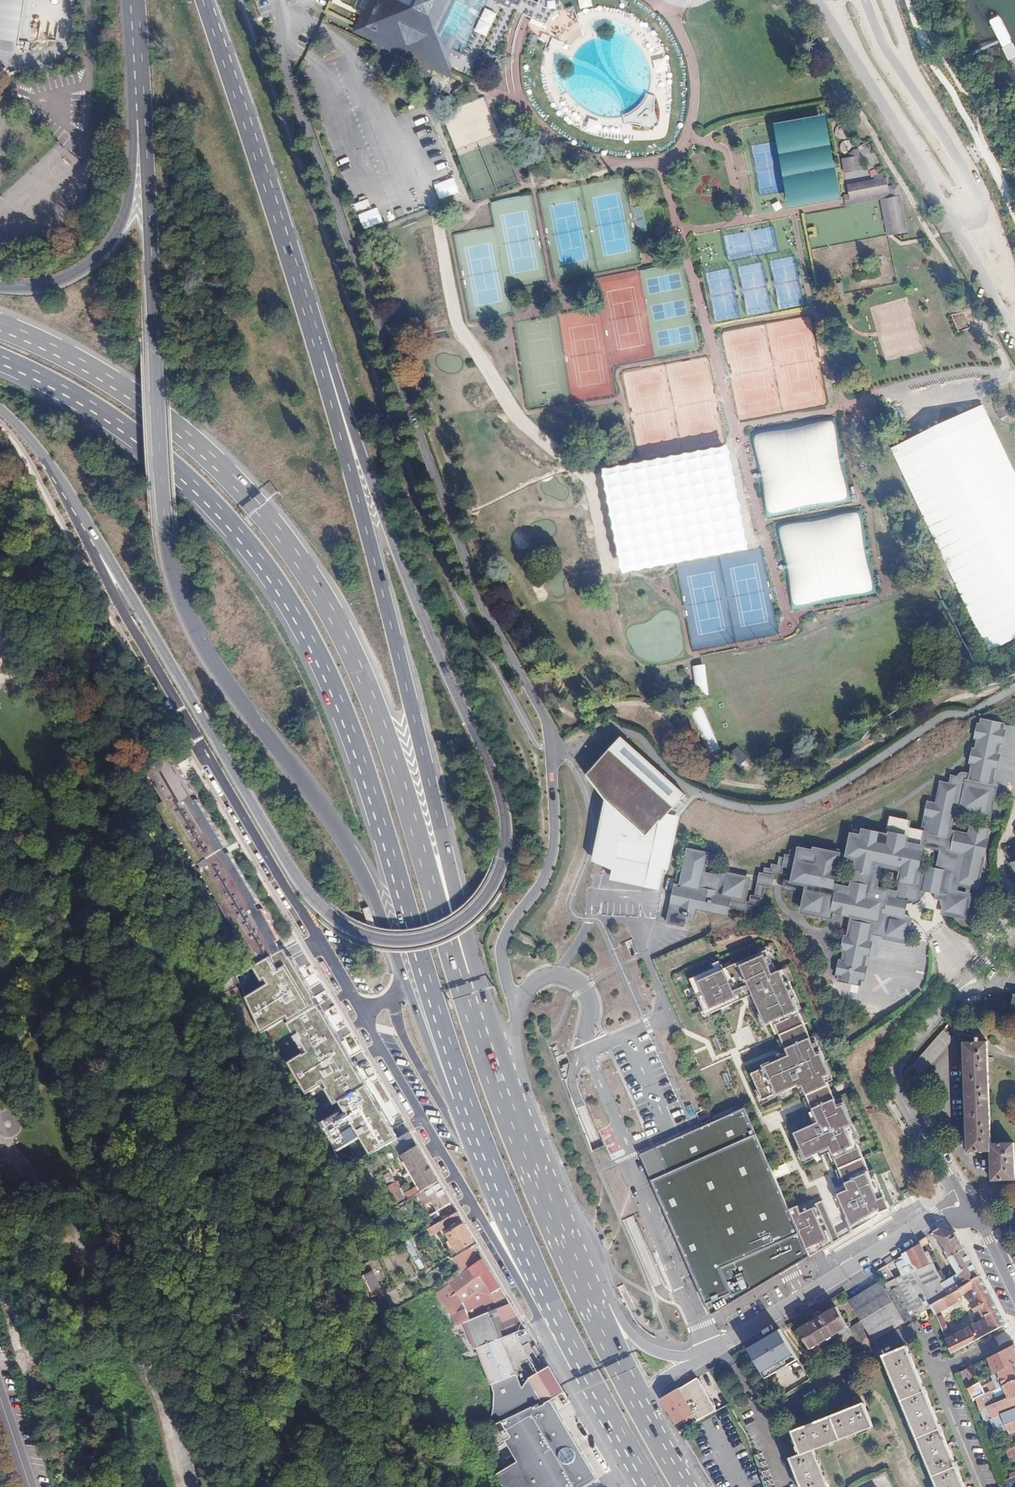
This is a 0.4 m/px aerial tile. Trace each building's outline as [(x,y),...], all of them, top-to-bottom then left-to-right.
[(21,0),(0,0),(0,36),(16,38),(15,43),(26,44),(28,28),(18,27),(21,0)] [(32,0),(21,0),(18,27),(28,28),(32,0)] [(357,12),(362,14),(368,18),(362,33),(376,40),(373,47),(371,52),(380,56),(432,80),(434,76),(437,70),(455,78),(480,90),(482,91),(511,99),(516,97),(515,91),(514,83),(513,77),(513,70),(514,63),(514,58),(515,53),(516,47),(518,41),(519,35),(521,29),(524,20),(526,21),(542,28),(549,14),(564,9),(561,0),(362,0),(357,12)] [(362,33),(368,18),(362,14),(352,36),(373,47),(376,40),(362,33)] [(455,78),(437,70),(434,76),(452,84),(455,78)] [(450,98),(456,87),(436,78),(431,89),(434,90),(430,98),(444,104),(448,97),(450,98)] [(660,125),(658,120),(657,116),(656,111),(655,109),(656,106),(657,101),(648,98),(647,101),(645,105),(642,109),(639,112),(635,115),(632,118),(629,119),(626,121),(623,122),(625,130),(628,130),(635,129),(636,130),(651,135),(654,130),(660,127),(660,125)] [(840,199),(826,114),(776,123),(791,206),(840,199)] [(852,161),(834,165),(837,179),(855,176),(852,161)] [(436,182),(439,198),(459,194),(456,179),(436,182)] [(886,198),(883,182),(876,183),(875,180),(871,181),(872,185),(844,190),(846,200),(847,205),(886,198)] [(842,201),(843,211),(878,205),(882,204),(887,204),(886,198),(847,205),(846,200),(842,201)] [(887,204),(882,204),(889,246),(903,244),(896,202),(887,204)] [(882,204),(878,205),(885,246),(889,246),(882,204)] [(364,229),(383,222),(378,207),(359,214),(364,229)] [(952,315),(958,331),(969,328),(964,311),(952,315)] [(888,454),(984,658),(1014,644),(1014,526),(965,419),(888,454)] [(768,514),(848,503),(837,421),(756,432),(768,514)] [(793,607),(875,595),(863,512),(781,524),(793,607)] [(709,696),(705,664),(691,666),(696,697),(709,696)] [(709,753),(721,748),(705,708),(693,713),(709,753)] [(986,789),(999,726),(977,722),(966,776),(963,788),(961,790),(964,794),(969,785),(986,789)] [(620,736),(586,776),(605,800),(593,861),(607,868),(611,871),(610,880),(658,890),(661,877),(662,869),(668,870),(679,816),(667,814),(687,794),(620,736)] [(748,758),(737,746),(728,754),(738,766),(748,758)] [(975,889),(981,858),(979,857),(984,830),(969,827),(967,836),(947,833),(953,813),(984,820),(990,790),(986,789),(969,785),(964,794),(961,790),(963,788),(966,776),(960,774),(955,778),(947,777),(945,786),(938,785),(934,805),(925,803),(918,837),(911,835),(912,832),(902,830),(903,823),(888,820),(883,842),(880,843),(877,838),(873,841),(853,837),(849,859),(854,860),(847,890),(828,886),(835,855),(811,850),(811,853),(796,850),(788,888),(804,891),(798,918),(826,924),(828,917),(847,921),(866,925),(867,919),(875,921),(870,940),(901,947),(906,924),(900,914),(902,906),(904,906),(907,906),(909,906),(912,906),(912,908),(916,906),(920,904),(922,902),(920,901),(922,899),(924,897),(926,895),(926,892),(927,889),(936,891),(934,901),(941,902),(940,905),(941,907),(943,909),(942,914),(964,918),(968,897),(955,894),(957,885),(975,889)] [(726,905),(727,898),(744,901),(748,878),(722,873),(721,877),(702,874),(706,854),(688,851),(681,888),(674,886),(672,901),(674,901),(672,910),(670,909),(667,923),(685,927),(686,917),(695,919),(697,909),(716,912),(717,904),(726,905)] [(855,992),(867,940),(870,940),(875,921),(867,919),(866,925),(847,921),(833,987),(855,992)] [(289,1020),(317,1005),(289,952),(257,967),(263,978),(268,978),(271,985),(246,998),(261,1030),(286,1016),(289,1020)] [(749,996),(761,1027),(795,1013),(779,973),(770,977),(761,953),(735,964),(749,996)] [(749,996),(735,964),(694,980),(707,1013),(749,996)] [(410,1132),(390,1098),(356,1041),(348,1027),(296,1051),(361,1161),(393,1142),(410,1132)] [(922,1074),(954,1038),(944,1029),(911,1065),(922,1074)] [(989,1053),(988,1042),(980,1042),(980,1036),(964,1037),(968,1153),(990,1152),(992,1181),(1014,1180),(1014,1165),(1014,1142),(992,1143),(989,1053)] [(838,1198),(853,1228),(854,1228),(876,1215),(885,1210),(880,1198),(874,1199),(861,1172),(866,1170),(855,1148),(851,1150),(842,1130),(851,1126),(841,1104),(835,1107),(823,1079),(829,1076),(819,1054),(814,1057),(807,1042),(787,1051),(790,1058),(763,1067),(773,1093),(797,1085),(815,1123),(791,1134),(802,1159),(827,1147),(850,1192),(838,1198)] [(638,1152),(650,1182),(714,1314),(808,1258),(804,1251),(786,1211),(744,1108),(638,1152)] [(439,1181),(410,1132),(393,1142),(399,1153),(408,1148),(409,1150),(402,1155),(420,1186),(414,1189),(416,1192),(424,1188),(425,1190),(439,1181)] [(382,1172),(384,1179),(393,1176),(390,1169),(382,1172)] [(393,1180),(386,1183),(389,1191),(401,1186),(398,1180),(394,1181),(393,1180)] [(438,1211),(452,1203),(439,1181),(425,1190),(438,1211)] [(904,1194),(907,1199),(914,1195),(911,1190),(904,1194)] [(812,1208),(827,1241),(832,1239),(838,1237),(823,1203),(812,1208)] [(786,1211),(804,1251),(815,1247),(827,1241),(812,1208),(799,1214),(796,1207),(786,1211)] [(421,1220),(435,1212),(434,1211),(425,1216),(424,1214),(419,1217),(421,1220)] [(434,1226),(444,1220),(442,1218),(439,1219),(435,1212),(421,1220),(427,1230),(434,1226)] [(475,1242),(467,1227),(458,1212),(444,1220),(434,1226),(437,1232),(440,1231),(444,1238),(449,1236),(457,1252),(475,1242)] [(932,1306),(980,1276),(980,1275),(957,1232),(940,1228),(936,1230),(959,1273),(944,1281),(933,1260),(930,1262),(931,1263),(916,1272),(925,1291),(932,1306)] [(930,1243),(926,1237),(918,1242),(920,1245),(921,1244),(923,1247),(930,1243)] [(510,1299),(477,1244),(452,1259),(459,1272),(428,1290),(451,1329),(513,1304),(510,1299)] [(932,1306),(925,1291),(916,1272),(931,1263),(921,1244),(920,1245),(896,1259),(905,1275),(901,1277),(897,1280),(888,1264),(878,1270),(906,1322),(932,1306)] [(386,1295),(373,1270),(364,1276),(372,1292),(370,1293),(375,1301),(386,1295)] [(936,1316),(960,1301),(959,1299),(972,1290),(987,1317),(946,1340),(951,1353),(1005,1324),(980,1276),(932,1306),(936,1316)] [(906,1322),(883,1280),(878,1283),(867,1290),(851,1300),(864,1321),(875,1341),(890,1331),(906,1322)] [(516,1333),(527,1328),(513,1304),(462,1325),(472,1350),(516,1333)] [(811,1349),(850,1326),(838,1307),(801,1331),(811,1349)] [(875,1341),(864,1321),(851,1329),(862,1348),(875,1341)] [(781,1329),(748,1348),(766,1379),(798,1360),(781,1329)] [(502,1338),(477,1348),(492,1385),(495,1394),(495,1409),(490,1426),(492,1425),(515,1414),(542,1401),(544,1404),(564,1391),(549,1366),(539,1372),(537,1373),(529,1378),(522,1387),(502,1338)] [(1001,1353),(1013,1346),(1013,1343),(1009,1342),(1002,1345),(999,1350),(1001,1353)] [(537,1344),(532,1347),(537,1355),(541,1353),(537,1344)] [(1014,1362),(1014,1346),(1014,1345),(1013,1346),(1001,1353),(990,1358),(989,1358),(996,1372),(997,1372),(1014,1362)] [(908,1347),(886,1356),(939,1486),(965,1486),(908,1347)] [(1014,1380),(1014,1362),(997,1372),(996,1372),(998,1375),(1000,1374),(1002,1377),(992,1382),(996,1390),(1004,1386),(1014,1380)] [(976,1380),(970,1368),(960,1373),(967,1388),(975,1384),(973,1381),(976,1380)] [(719,1410),(699,1377),(665,1397),(664,1402),(672,1416),(677,1425),(678,1427),(685,1423),(683,1420),(694,1414),(698,1421),(719,1410)] [(1004,1386),(1010,1398),(1010,1400),(1014,1398),(1014,1380),(1004,1386)] [(983,1397),(977,1383),(975,1384),(967,1388),(973,1402),(976,1400),(983,1397)] [(999,1395),(996,1390),(990,1393),(992,1398),(999,1395)] [(989,1404),(985,1395),(983,1397),(976,1400),(980,1412),(993,1406),(992,1402),(989,1404)] [(1010,1400),(1010,1398),(993,1406),(980,1412),(983,1421),(989,1419),(996,1435),(1008,1430),(1010,1435),(1014,1433),(1014,1398),(1010,1400)] [(552,1399),(544,1404),(542,1401),(515,1414),(492,1425),(490,1426),(494,1446),(505,1440),(517,1460),(494,1472),(502,1486),(582,1486),(596,1479),(572,1436),(565,1430),(552,1413),(557,1410),(552,1399)] [(873,1427),(863,1403),(841,1412),(794,1431),(804,1456),(792,1461),(803,1486),(830,1486),(815,1451),(873,1427)] [(1014,1447),(1003,1453),(1006,1460),(1014,1456),(1014,1448),(1014,1447)] [(1014,1477),(1014,1471),(1004,1476),(1005,1480),(1014,1477)] [(1004,1481),(1006,1486),(1014,1486),(1014,1477),(1004,1481)]
